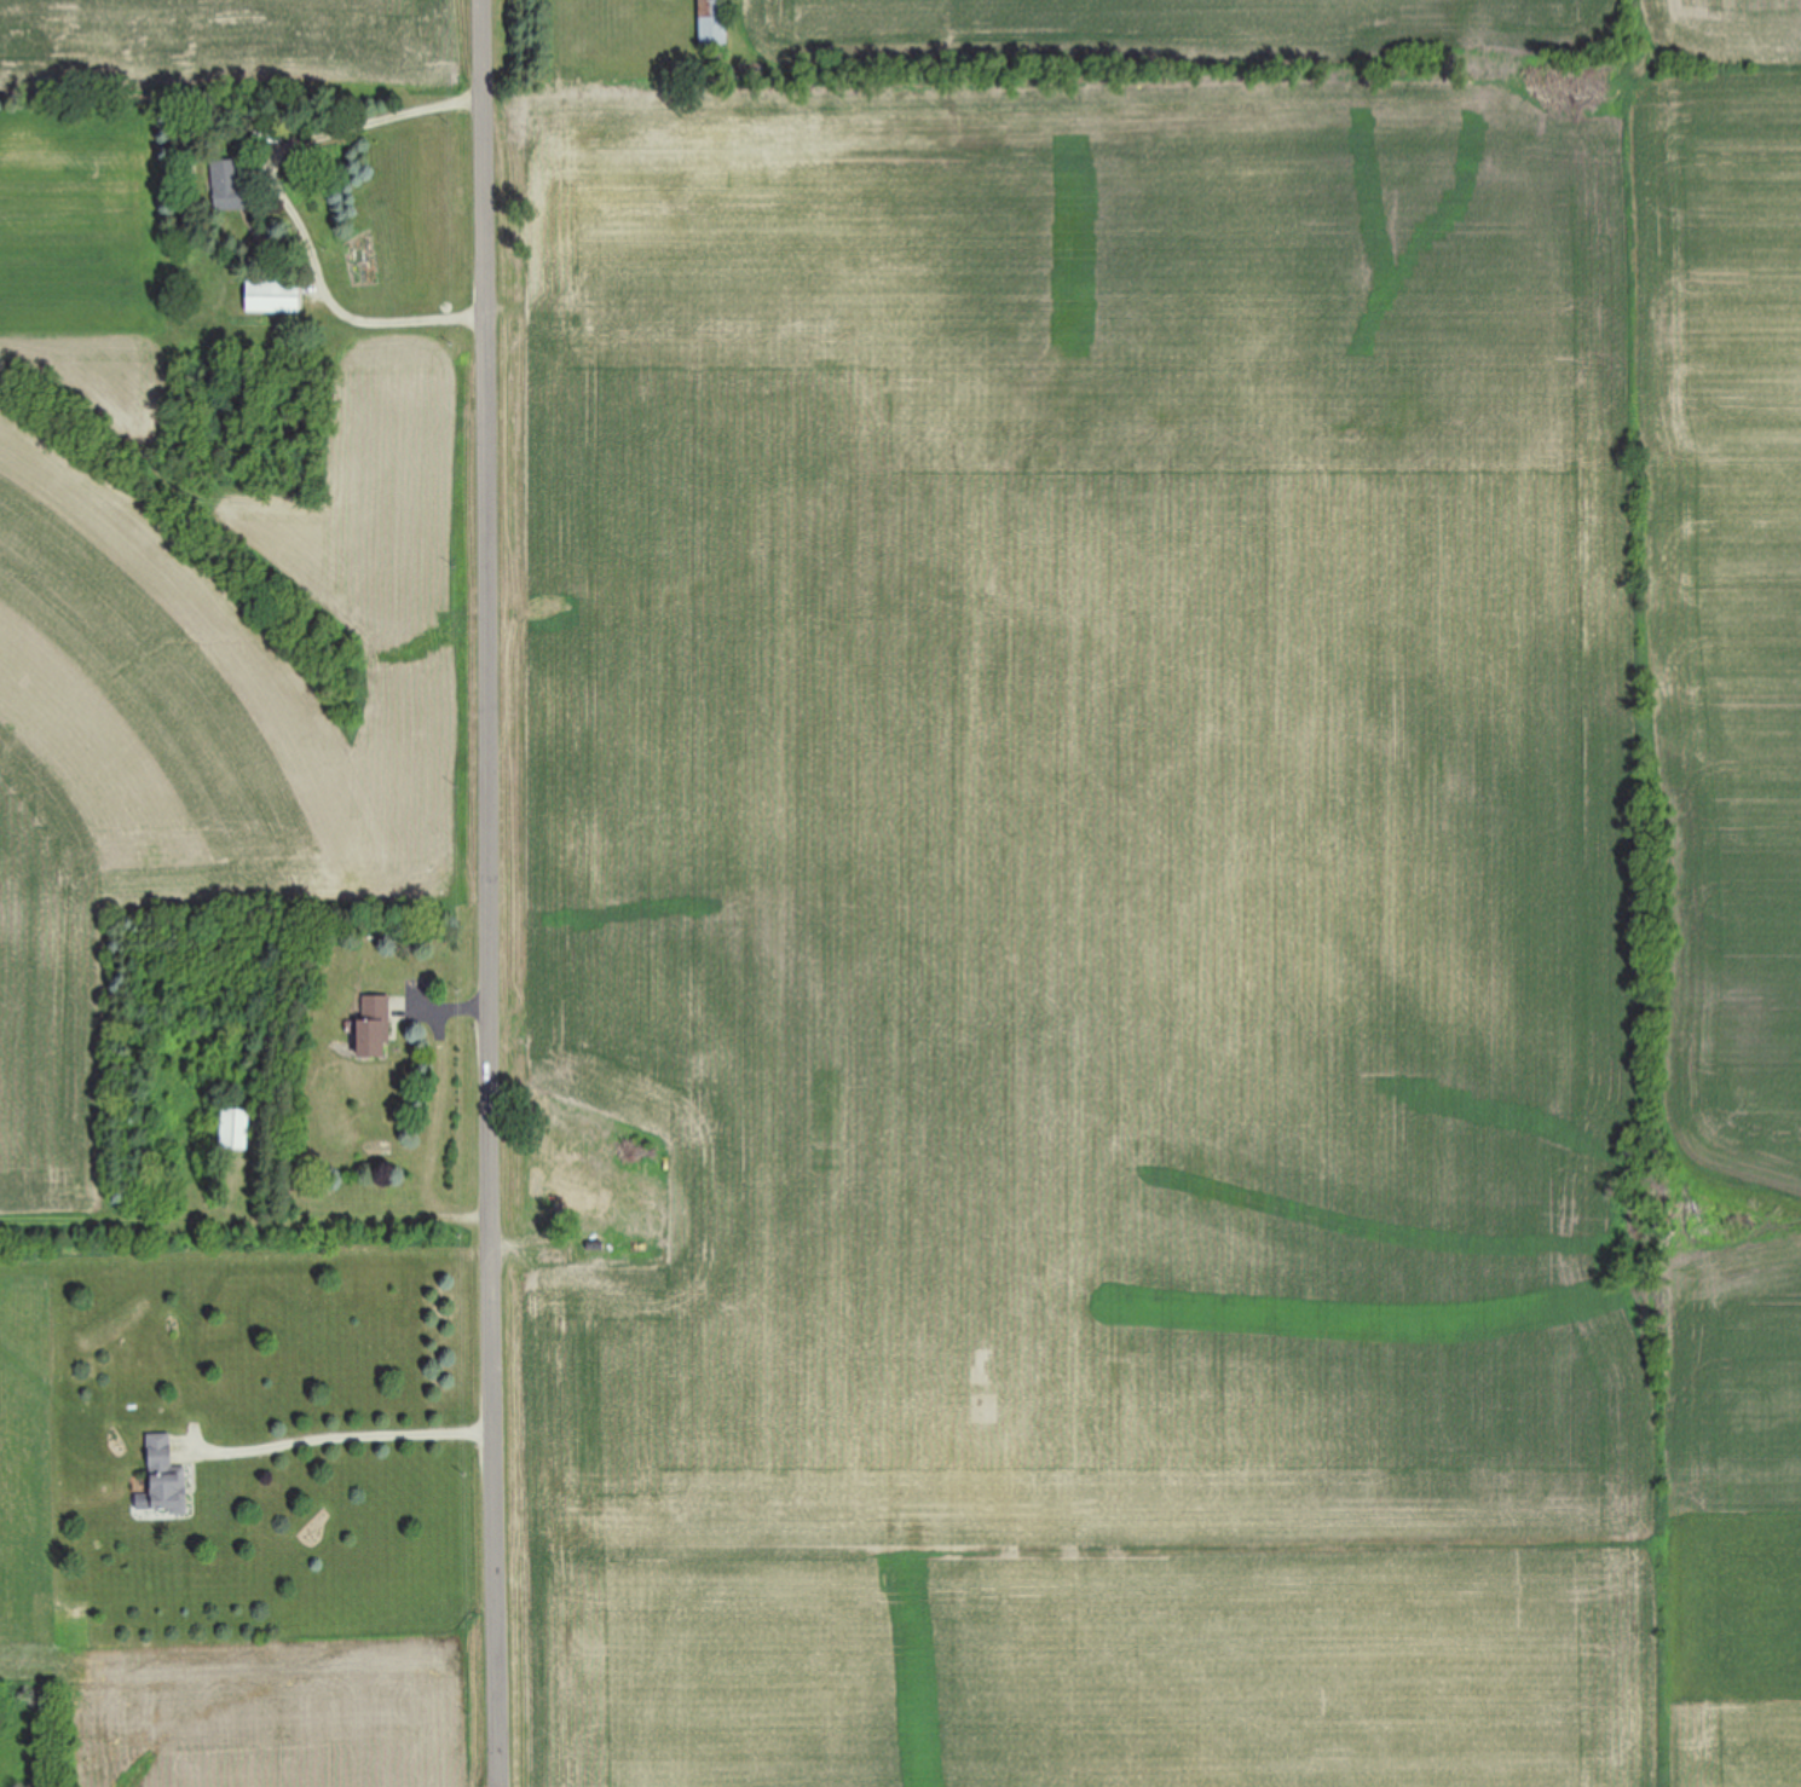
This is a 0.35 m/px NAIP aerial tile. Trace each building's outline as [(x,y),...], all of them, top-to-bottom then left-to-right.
[(702,45),(728,45),(728,0),(702,0),(702,45)] [(246,210),(242,160),(214,163),(218,212),(246,210)] [(302,280),(249,279),(249,312),(302,313),(302,280)] [(391,998),(362,998),(362,1057),(390,1058),(391,998)] [(223,1149),(250,1149),(250,1109),(223,1109),(223,1149)] [(150,1435),(153,1498),(140,1499),(140,1512),(188,1510),(187,1468),(175,1468),(173,1433),(150,1435)]
